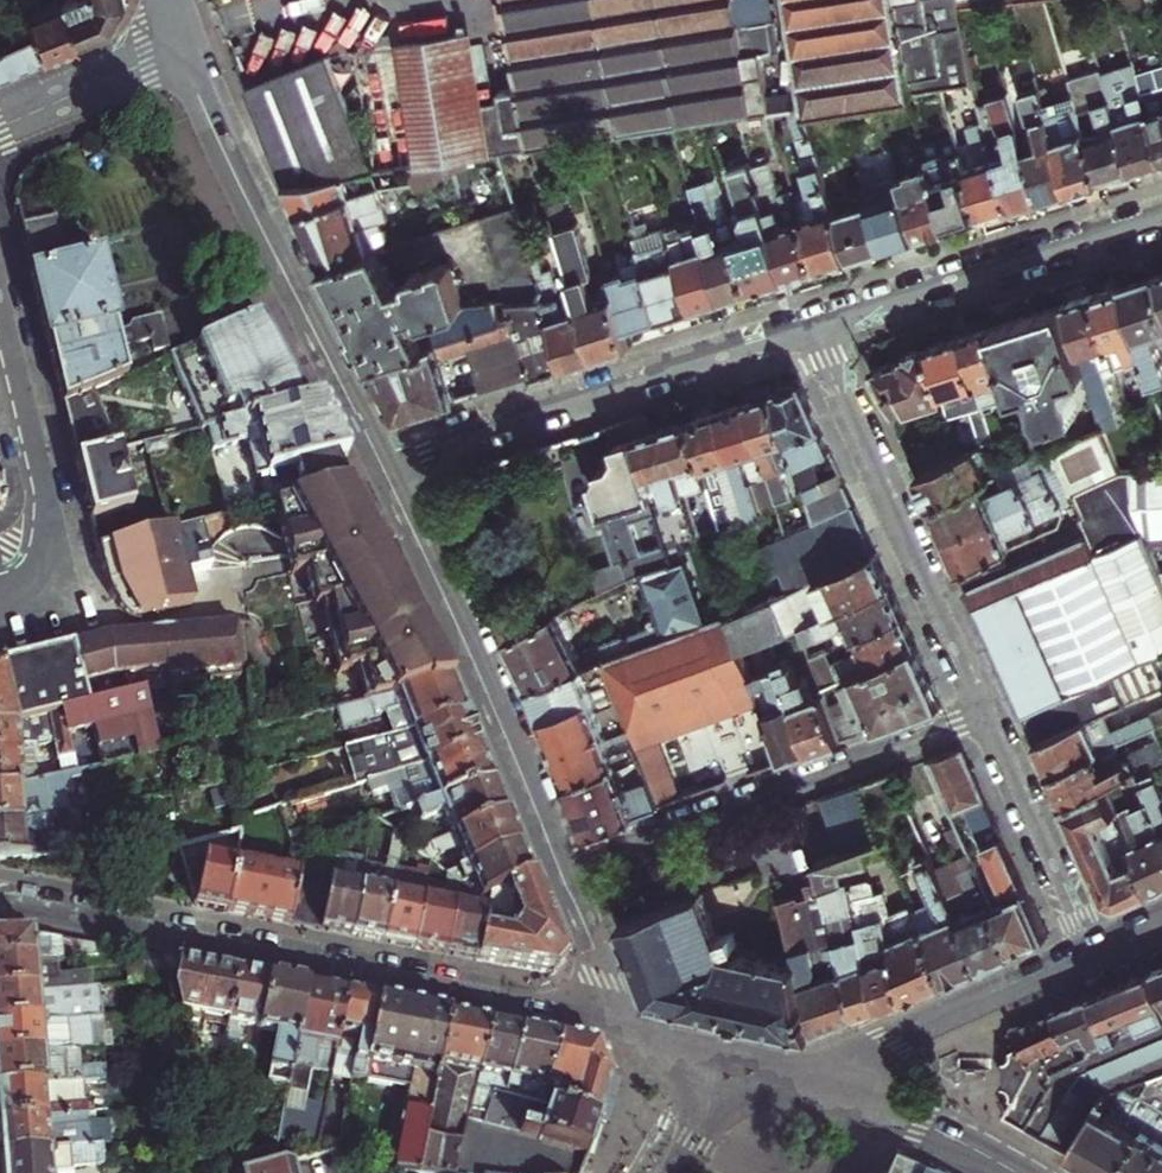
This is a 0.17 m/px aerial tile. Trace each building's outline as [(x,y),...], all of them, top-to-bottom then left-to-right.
[(24,0),(0,0),(0,6),(14,39),(25,65),(36,60),(47,55),(24,0)] [(64,4),(62,0),(61,0),(44,7),(41,0),(24,0),(47,55),(66,47),(79,41),(64,4)] [(64,4),(79,41),(112,26),(126,0),(73,0),(64,4)] [(379,170),(380,170),(401,167),(462,158),(498,152),(738,116),(770,111),(787,109),(803,106),(976,80),(965,4),(1009,0),(800,0),(813,88),(769,94),(764,54),(782,51),(774,0),(509,0),(523,84),(504,87),(506,99),(477,103),(465,34),(360,50),(379,170)] [(14,39),(0,45),(0,76),(8,72),(25,65),(14,39)] [(249,89),(286,184),(374,171),(330,57),(249,89)] [(1133,59),(1135,64),(1136,69),(1144,66),(1142,57),(1133,59)] [(1161,162),(1161,152),(1138,73),(1136,69),(1135,64),(1104,74),(1134,171),(1147,167),(1161,162)] [(1161,152),(1161,66),(1138,73),(1161,152)] [(1121,175),(1134,171),(1104,74),(1103,70),(1072,80),(1079,104),(1103,180),(1121,175)] [(1023,127),(1045,198),(1063,193),(1074,189),(1049,107),(1038,75),(1022,80),(1034,118),(1040,122),(1023,127)] [(1031,203),(1045,198),(1023,127),(1013,97),(984,106),(1016,207),(1031,203)] [(969,222),(982,218),(966,167),(946,99),(932,104),(938,124),(935,125),(945,158),(929,163),(937,190),(949,228),(969,222)] [(966,167),(982,218),(1001,212),(1016,207),(984,106),(983,102),(962,109),(976,153),(982,155),(984,161),(966,167)] [(1089,185),(1103,180),(1079,104),(1057,110),(1056,105),(1049,107),(1074,189),(1089,185)] [(806,224),(820,268),(841,262),(851,258),(836,213),(803,106),(787,109),(802,157),(800,157),(818,215),(804,219),(806,224)] [(770,111),(738,116),(744,136),(775,126),(770,111)] [(462,158),(401,167),(405,179),(408,185),(431,178),(441,171),(463,167),(462,158)] [(739,243),(753,288),(776,282),(788,278),(756,176),(752,162),(733,168),(749,223),(756,228),(760,227),(762,235),(739,243)] [(374,171),(286,184),(293,200),(299,212),(373,189),(384,185),(380,170),(379,170),(374,171)] [(776,170),(756,176),(788,278),(801,274),(820,268),(806,224),(794,228),(776,170)] [(742,292),(753,288),(739,243),(719,177),(690,186),(701,221),(725,298),(742,292)] [(326,266),(381,248),(391,245),(390,243),(395,238),(390,228),(383,228),(381,223),(388,219),(373,189),(299,212),(316,246),(326,266)] [(907,199),(919,237),(935,232),(949,228),(937,190),(907,199)] [(870,202),(885,248),(901,243),(919,237),(907,199),(905,191),(870,202)] [(549,200),(577,290),(598,357),(612,353),(632,347),(626,328),(610,275),(607,266),(596,269),(580,218),(571,221),(563,196),(549,200)] [(871,252),(885,248),(870,202),(836,213),(851,258),(871,252)] [(484,216),(511,300),(544,297),(531,257),(515,207),(484,216)] [(725,298),(701,221),(672,230),(695,307),(712,301),(725,298)] [(633,227),(646,268),(662,317),(678,312),(695,307),(672,230),(670,226),(651,232),(648,222),(633,227)] [(26,246),(33,276),(70,267),(62,236),(26,246)] [(400,285),(381,248),(326,266),(332,281),(364,345),(373,363),(517,320),(511,300),(487,301),(486,293),(464,270),(457,273),(453,262),(447,257),(415,267),(411,273),(413,280),(400,285)] [(598,357),(577,290),(560,296),(547,252),(531,257),(544,297),(566,367),(583,362),(598,357)] [(49,342),(63,402),(104,385),(138,371),(131,343),(161,336),(164,347),(175,345),(169,320),(140,327),(135,332),(123,335),(104,260),(70,267),(33,276),(49,342)] [(610,275),(626,328),(644,323),(662,317),(646,268),(627,274),(626,270),(610,275)] [(1123,286),(1145,357),(1153,383),(1161,381),(1161,351),(1156,331),(1161,329),(1161,291),(1157,275),(1143,280),(1123,286)] [(1094,295),(1116,366),(1131,361),(1134,370),(1142,368),(1139,359),(1145,357),(1123,286),(1111,290),(1094,295)] [(1104,370),(1116,366),(1094,295),(1078,300),(1064,304),(1084,373),(1102,429),(1103,431),(1121,426),(1104,370)] [(566,367),(544,297),(511,300),(517,320),(535,377),(555,370),(566,367)] [(228,333),(259,320),(247,298),(219,310),(228,333)] [(1084,373),(1064,304),(1024,317),(995,326),(1017,394),(1033,388),(1038,402),(1034,407),(1037,415),(1042,416),(1045,424),(1078,413),(1076,405),(1079,401),(1077,393),(1072,392),(1067,378),(1084,373)] [(282,364),(259,320),(228,333),(180,354),(220,426),(227,425),(283,410),(304,405),(282,364)] [(401,419),(535,377),(517,320),(373,363),(389,394),(401,419)] [(974,332),(962,336),(982,404),(1017,394),(995,326),(974,332)] [(982,404),(962,336),(947,341),(926,347),(941,396),(956,391),(959,400),(969,397),(972,405),(970,412),(980,447),(991,442),(993,441),(982,404)] [(869,365),(892,415),(942,400),(941,396),(926,347),(907,353),(869,365)] [(786,389),(775,392),(799,465),(817,521),(855,504),(840,472),(821,480),(814,457),(830,450),(801,384),(786,389)] [(78,461),(120,451),(104,385),(63,402),(78,461)] [(746,401),(770,474),(779,501),(793,497),(784,469),(799,465),(775,392),(761,397),(746,401)] [(321,400),(304,405),(283,410),(227,425),(232,448),(266,440),(274,474),(335,459),(348,456),(337,434),(321,400)] [(718,410),(752,515),(753,519),(767,515),(755,478),(770,474),(746,401),(727,407),(718,410)] [(724,524),(752,515),(718,410),(704,415),(689,419),(710,483),(724,524)] [(662,428),(635,436),(658,510),(668,542),(700,532),(687,491),(710,483),(689,419),(662,428)] [(658,510),(635,436),(630,420),(624,422),(608,427),(617,451),(612,460),(598,465),(592,478),(608,526),(607,534),(615,562),(621,564),(592,576),(600,594),(646,574),(674,562),(670,547),(644,555),(632,519),(658,510)] [(1102,429),(1050,452),(1064,485),(1068,492),(1072,490),(1118,470),(1103,431),(1102,429)] [(183,447),(180,436),(163,440),(165,452),(183,447)] [(953,436),(909,455),(918,474),(958,456),(953,436)] [(958,456),(918,474),(926,493),(931,504),(981,482),(996,476),(986,451),(993,448),(991,442),(980,447),(958,456)] [(85,490),(92,518),(133,508),(120,451),(78,461),(85,490)] [(986,495),(981,482),(931,504),(940,523),(945,536),(1064,485),(1050,452),(1036,458),(1030,460),(1036,473),(986,495)] [(281,502),(349,485),(335,459),(274,474),(281,502)] [(1023,712),(1114,671),(1161,650),(1161,579),(1158,569),(1151,550),(1146,538),(1161,538),(1161,468),(1148,469),(1118,470),(1072,490),(1083,513),(1078,515),(1086,533),(967,586),(998,655),(1023,712)] [(377,700),(454,681),(423,623),(388,559),(363,512),(349,485),(281,502),(275,504),(292,569),(300,567),(308,599),(315,597),(322,596),(341,674),(361,669),(368,668),(377,700)] [(1003,534),(1060,509),(1063,508),(1062,504),(1070,501),(1067,493),(1068,492),(1064,485),(945,536),(956,559),(960,570),(1009,548),(1003,534)] [(783,570),(792,589),(875,552),(862,521),(855,504),(817,521),(790,533),(761,546),(734,558),(744,587),(783,570)] [(133,510),(133,508),(92,518),(92,520),(133,510)] [(193,556),(186,526),(99,548),(110,592),(114,600),(122,608),(128,612),(135,615),(144,617),(205,600),(198,573),(219,568),(215,550),(193,556)] [(1146,538),(1151,550),(1161,550),(1161,538),(1146,538)] [(772,638),(800,625),(890,584),(888,579),(881,563),(875,552),(792,589),(729,617),(742,651),(772,638)] [(694,626),(674,562),(646,574),(665,636),(694,626)] [(890,584),(800,625),(806,641),(836,628),(842,642),(858,635),(903,615),(899,605),(890,584)] [(322,596),(315,597),(337,675),(341,674),(322,596)] [(569,614),(562,612),(508,636),(519,659),(532,685),(633,648),(631,641),(618,636),(575,651),(569,635),(573,633),(575,628),(569,614)] [(739,742),(751,773),(782,762),(756,690),(742,651),(729,617),(728,613),(694,626),(665,636),(633,648),(532,685),(556,749),(569,781),(641,753),(660,806),(728,781),(721,763),(677,779),(673,769),(667,771),(655,739),(744,707),(755,736),(739,742)] [(903,615),(858,635),(863,648),(834,661),(828,648),(812,655),(823,686),(846,676),(917,645),(911,632),(903,615)] [(102,638),(72,645),(86,705),(143,692),(144,694),(241,681),(234,621),(102,638)] [(18,721),(44,715),(50,714),(62,711),(75,773),(80,771),(157,753),(144,694),(143,692),(86,705),(72,645),(62,648),(39,653),(21,658),(0,663),(0,726),(18,721)] [(917,645),(846,676),(855,696),(830,706),(843,740),(943,704),(930,674),(917,645)] [(1023,712),(1031,729),(1036,741),(1104,710),(1161,684),(1161,650),(1114,671),(1023,712)] [(812,751),(787,680),(780,662),(773,664),(775,671),(767,674),(771,684),(756,690),(782,762),(797,756),(812,751)] [(368,668),(361,669),(369,702),(377,700),(368,668)] [(830,706),(824,691),(812,696),(804,674),(787,680),(812,751),(828,745),(843,740),(830,706)] [(412,730),(468,715),(463,703),(454,681),(377,700),(369,702),(341,709),(348,727),(405,712),(412,730)] [(1113,729),(1104,710),(1036,741),(1044,760),(1050,773),(1117,743),(1155,726),(1158,725),(1151,711),(1113,729)] [(75,773),(62,711),(50,714),(53,740),(0,752),(0,790),(75,773)] [(18,721),(0,726),(0,752),(53,740),(50,714),(44,715),(45,721),(42,727),(21,732),(18,721)] [(381,777),(481,749),(477,737),(468,715),(412,730),(355,745),(361,761),(374,757),(381,777)] [(1117,743),(1050,773),(1058,791),(1063,802),(1106,783),(1120,777),(1138,769),(1151,763),(1161,758),(1161,742),(1160,737),(1133,750),(1129,755),(1131,759),(1125,761),(1117,743)] [(962,748),(928,760),(942,790),(952,814),(985,800),(962,748)] [(490,769),(481,749),(381,777),(372,780),(378,797),(397,790),(404,811),(417,807),(495,783),(490,769)] [(624,819),(660,806),(641,753),(569,781),(572,790),(575,797),(611,784),(624,819)] [(1151,763),(1138,769),(1161,825),(1161,786),(1151,763)] [(1138,769),(1120,777),(1132,804),(1117,811),(1152,890),(1161,886),(1161,825),(1138,769)] [(0,790),(0,827),(7,826),(10,822),(69,812),(73,811),(68,792),(76,790),(73,779),(82,777),(80,771),(75,773),(0,790)] [(862,783),(885,835),(917,821),(896,771),(862,783)] [(495,783),(417,807),(422,822),(445,814),(454,835),(507,814),(503,803),(495,783)] [(1152,890),(1117,811),(1106,783),(1063,802),(1105,898),(1121,904),(1137,897),(1152,890)] [(588,831),(624,819),(611,784),(575,797),(582,816),(588,831)] [(69,812),(10,822),(7,826),(0,827),(0,860),(49,856),(47,833),(71,829),(69,812)] [(516,835),(507,814),(454,835),(431,844),(434,852),(440,850),(442,856),(460,849),(468,867),(520,847),(516,835)] [(957,849),(965,845),(957,826),(948,829),(957,849)] [(228,913),(239,862),(243,840),(240,830),(229,832),(225,854),(226,859),(206,855),(210,837),(179,845),(196,907),(215,910),(228,913)] [(366,867),(353,937),(370,940),(384,943),(398,874),(405,841),(394,832),(386,871),(366,867)] [(1045,937),(1002,839),(983,848),(1002,891),(1005,889),(1009,900),(993,907),(1012,952),(1029,944),(1045,937)] [(870,842),(818,855),(822,872),(825,887),(848,880),(857,921),(860,921),(884,916),(883,894),(873,896),(873,882),(854,887),(853,879),(846,879),(846,873),(870,867),(870,842)] [(528,865),(520,847),(468,867),(448,875),(453,879),(460,885),(478,898),(492,893),(507,887),(532,876),(528,865)] [(916,908),(948,981),(967,972),(980,967),(938,868),(930,851),(917,857),(929,883),(923,886),(930,901),(916,908)] [(993,907),(969,854),(938,868),(980,967),(996,959),(1012,952),(993,907)] [(405,947),(417,950),(430,884),(434,863),(426,857),(421,878),(398,874),(384,943),(405,947)] [(338,934),(353,937),(366,867),(368,861),(358,859),(356,866),(335,862),(331,881),(321,931),(338,934)] [(256,919),(290,925),(301,874),(239,862),(228,913),(256,919)] [(800,888),(780,891),(795,967),(791,966),(809,1033),(812,1033),(842,1022),(854,1018),(825,887),(822,872),(808,875),(811,888),(800,890),(800,888)] [(290,925),(321,931),(331,881),(301,874),(290,925)] [(532,876),(507,887),(517,915),(488,910),(478,961),(555,976),(557,973),(564,965),(566,961),(550,921),(532,876)] [(430,884),(417,950),(435,953),(447,955),(457,904),(460,885),(453,879),(452,883),(447,882),(446,887),(430,884)] [(870,1012),(878,1009),(891,1004),(903,1000),(884,916),(860,921),(857,921),(848,880),(825,887),(854,1018),(870,1012)] [(723,1014),(809,1033),(791,966),(740,955),(732,933),(719,938),(702,891),(621,920),(650,994),(654,998),(723,1014)] [(478,961),(488,910),(492,893),(478,898),(476,908),(457,904),(447,955),(462,958),(478,961)] [(929,989),(948,981),(916,908),(914,903),(884,916),(903,1000),(929,989)] [(50,961),(76,960),(74,943),(57,939),(31,934),(0,936),(0,963),(50,961)] [(228,1023),(237,974),(210,969),(160,959),(169,985),(180,1014),(228,1023)] [(50,961),(0,963),(0,994),(95,989),(94,975),(52,978),(50,961)] [(1153,971),(1161,994),(1161,968),(1153,971)] [(1109,1039),(1161,1016),(1161,994),(1153,971),(1119,985),(1091,997),(1101,1022),(1109,1039)] [(255,978),(237,974),(228,1023),(222,1055),(236,1058),(240,1038),(237,1032),(238,1025),(259,1030),(268,980),(255,978)] [(291,985),(268,980),(259,1030),(258,1035),(275,1039),(269,1074),(292,1078),(309,988),(291,985)] [(335,1059),(348,996),(332,993),(309,988),(292,1078),(289,1095),(302,1098),(306,1073),(331,1078),(335,1059)] [(62,1022),(103,1020),(101,1005),(100,989),(95,989),(0,994),(0,1026),(62,1022)] [(368,1000),(348,996),(335,1059),(352,1062),(349,1080),(363,1082),(378,1002),(368,1000)] [(1056,1011),(1074,1056),(1077,1062),(1089,1057),(1087,1051),(1086,1049),(1092,1046),(1109,1039),(1101,1022),(1091,997),(1073,1004),(1056,1011)] [(378,1002),(363,1082),(408,1091),(393,1172),(419,1172),(450,1016),(408,1008),(378,1002)] [(1020,1042),(1026,1056),(1041,1049),(1051,1073),(1077,1062),(1074,1056),(1056,1011),(1039,1018),(1013,1028),(1020,1042)] [(450,1016),(419,1172),(455,1172),(465,1128),(473,1098),(492,1024),(473,1020),(450,1016)] [(1026,1056),(1032,1070),(1017,1096),(1006,1114),(1041,1134),(1072,1153),(1106,1095),(1130,1087),(1161,1075),(1161,1016),(1109,1039),(1092,1046),(1086,1049),(1087,1051),(1089,1057),(1077,1062),(1051,1073),(1041,1049),(1026,1056)] [(62,1022),(0,1026),(0,1056),(80,1051),(92,1051),(90,1036),(63,1038),(62,1022)] [(510,1099),(523,1030),(513,1028),(492,1024),(473,1098),(486,1101),(487,1094),(510,1099)] [(556,1064),(562,1038),(549,1035),(523,1030),(510,1099),(532,1104),(540,1106),(550,1095),(556,1064)] [(606,1060),(599,1045),(562,1038),(556,1064),(612,1079),(612,1077),(606,1060)] [(1032,1070),(1026,1056),(1020,1042),(1013,1045),(1013,1048),(1013,1051),(1013,1053),(1010,1056),(1006,1057),(1005,1068),(1004,1082),(1007,1083),(1010,1086),(1012,1088),(1013,1091),(1013,1094),(1017,1096),(1032,1070)] [(86,1084),(106,1082),(104,1066),(81,1068),(80,1051),(0,1056),(0,1089),(86,1084)] [(612,1079),(556,1064),(550,1095),(546,1115),(597,1128),(607,1096),(612,1079)] [(102,1114),(102,1108),(88,1109),(86,1084),(0,1089),(0,1122),(102,1114)] [(1108,1172),(1121,1172),(1159,1104),(1130,1087),(1106,1095),(1072,1153),(1097,1167),(1108,1172)] [(473,1098),(465,1128),(587,1161),(594,1138),(597,1128),(546,1115),(539,1113),(531,1112),(508,1106),(486,1101),(473,1098)] [(1159,1104),(1121,1172),(1161,1172),(1161,1099),(1159,1104)] [(532,1104),(531,1112),(539,1113),(540,1106),(532,1104)] [(102,1114),(0,1122),(0,1146),(1,1154),(92,1146),(90,1122),(103,1121),(102,1114)] [(583,1171),(587,1161),(465,1128),(455,1172),(582,1172),(583,1171)] [(75,1168),(106,1165),(104,1145),(92,1146),(1,1154),(2,1172),(75,1172),(75,1168)] [(296,1163),(274,1167),(244,1172),(298,1172),(296,1163)]
